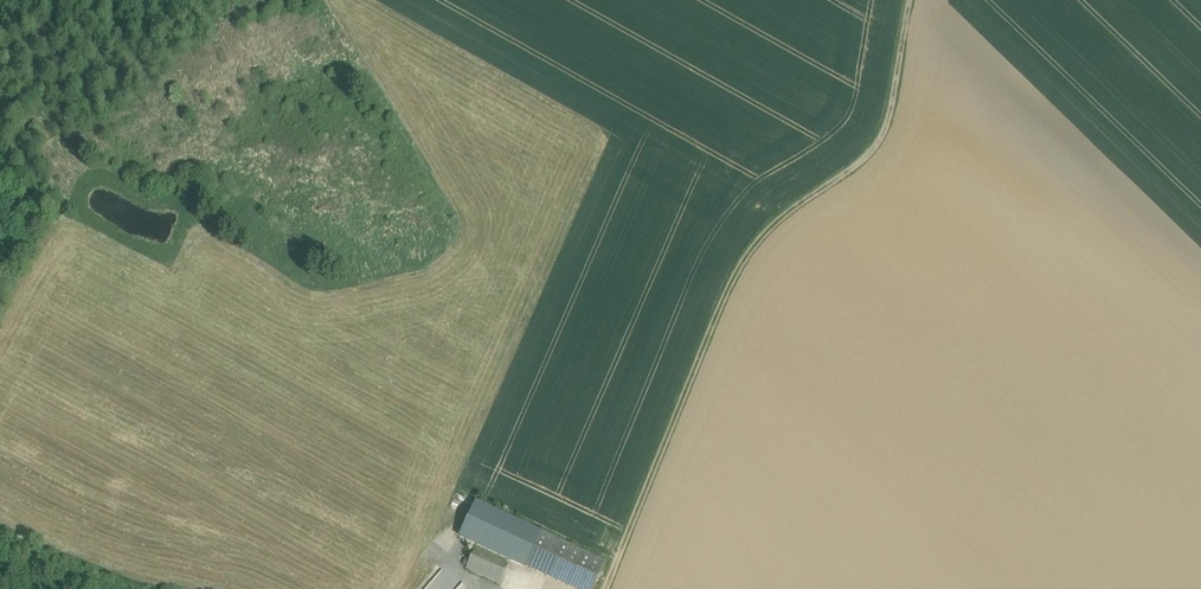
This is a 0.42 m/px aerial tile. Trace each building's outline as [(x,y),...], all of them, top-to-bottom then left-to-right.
[(524,566),(539,533),(475,505),(460,536),(524,566)] [(539,533),(524,566),(573,588),(593,588),(605,564),(539,533)] [(505,560),(475,547),(466,569),(497,581),(505,560)] [(458,588),(461,584),(442,568),(424,588),(460,588),(458,588)]
